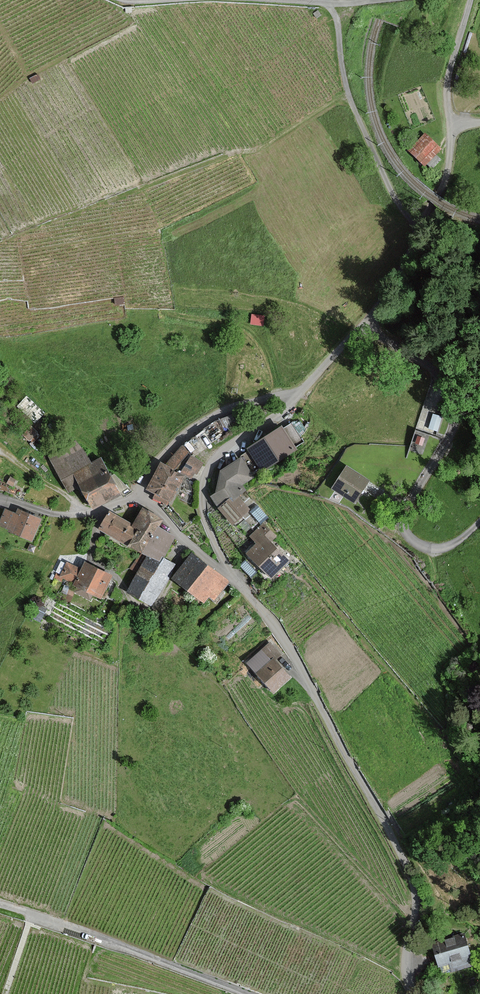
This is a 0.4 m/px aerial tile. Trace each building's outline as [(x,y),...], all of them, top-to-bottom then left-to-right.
[(443,161),(437,156),(444,149),(427,134),(411,152),(427,167),(429,165),(435,170),(443,161)] [(117,298),(118,306),(129,305),(128,296),(117,298)] [(263,322),(264,313),(251,312),(250,322),(263,322)] [(441,417),(433,415),(429,428),(437,431),(441,417)] [(303,442),(290,423),(282,429),(280,426),(248,449),(263,470),(296,448),(295,447),(303,442)] [(23,434),(30,441),(37,433),(31,426),(23,434)] [(68,493),(79,487),(92,510),(120,495),(100,459),(89,465),(76,441),(48,456),(68,493)] [(169,460),(176,466),(188,452),(181,446),(169,460)] [(181,473),(191,479),(194,474),(196,475),(203,463),(190,456),(181,473)] [(254,476),(240,457),(220,471),(215,493),(211,496),(219,506),(218,507),(231,525),(250,511),(239,496),(246,490),(242,485),(254,476)] [(160,463),(145,490),(154,495),(153,498),(167,505),(169,502),(170,502),(184,476),(160,463)] [(346,466),(332,489),(353,503),(368,480),(346,466)] [(10,478),(7,484),(12,486),(15,480),(10,478)] [(0,520),(0,526),(9,530),(9,532),(31,542),(40,520),(17,510),(15,514),(5,509),(0,520)] [(162,520),(141,509),(132,525),(138,528),(128,546),(143,554),(158,527),(162,520)] [(109,512),(99,530),(128,546),(138,528),(132,525),(109,512)] [(256,544),(246,554),(271,579),(289,562),(269,542),(275,536),(263,523),(249,537),(256,544)] [(175,537),(158,527),(143,554),(147,557),(158,563),(161,557),(162,556),(164,557),(175,537)] [(192,554),(173,579),(202,601),(206,596),(213,601),(228,582),(192,554)] [(151,607),(174,565),(161,557),(158,563),(147,557),(127,593),(151,607)] [(67,562),(59,577),(77,586),(74,592),(90,600),(93,595),(100,599),(112,576),(84,562),(80,569),(67,562)] [(281,655),(270,643),(247,664),(274,693),(290,678),(275,661),(281,655)] [(464,935),(431,944),(438,967),(440,967),(442,974),(473,965),(464,935)]
